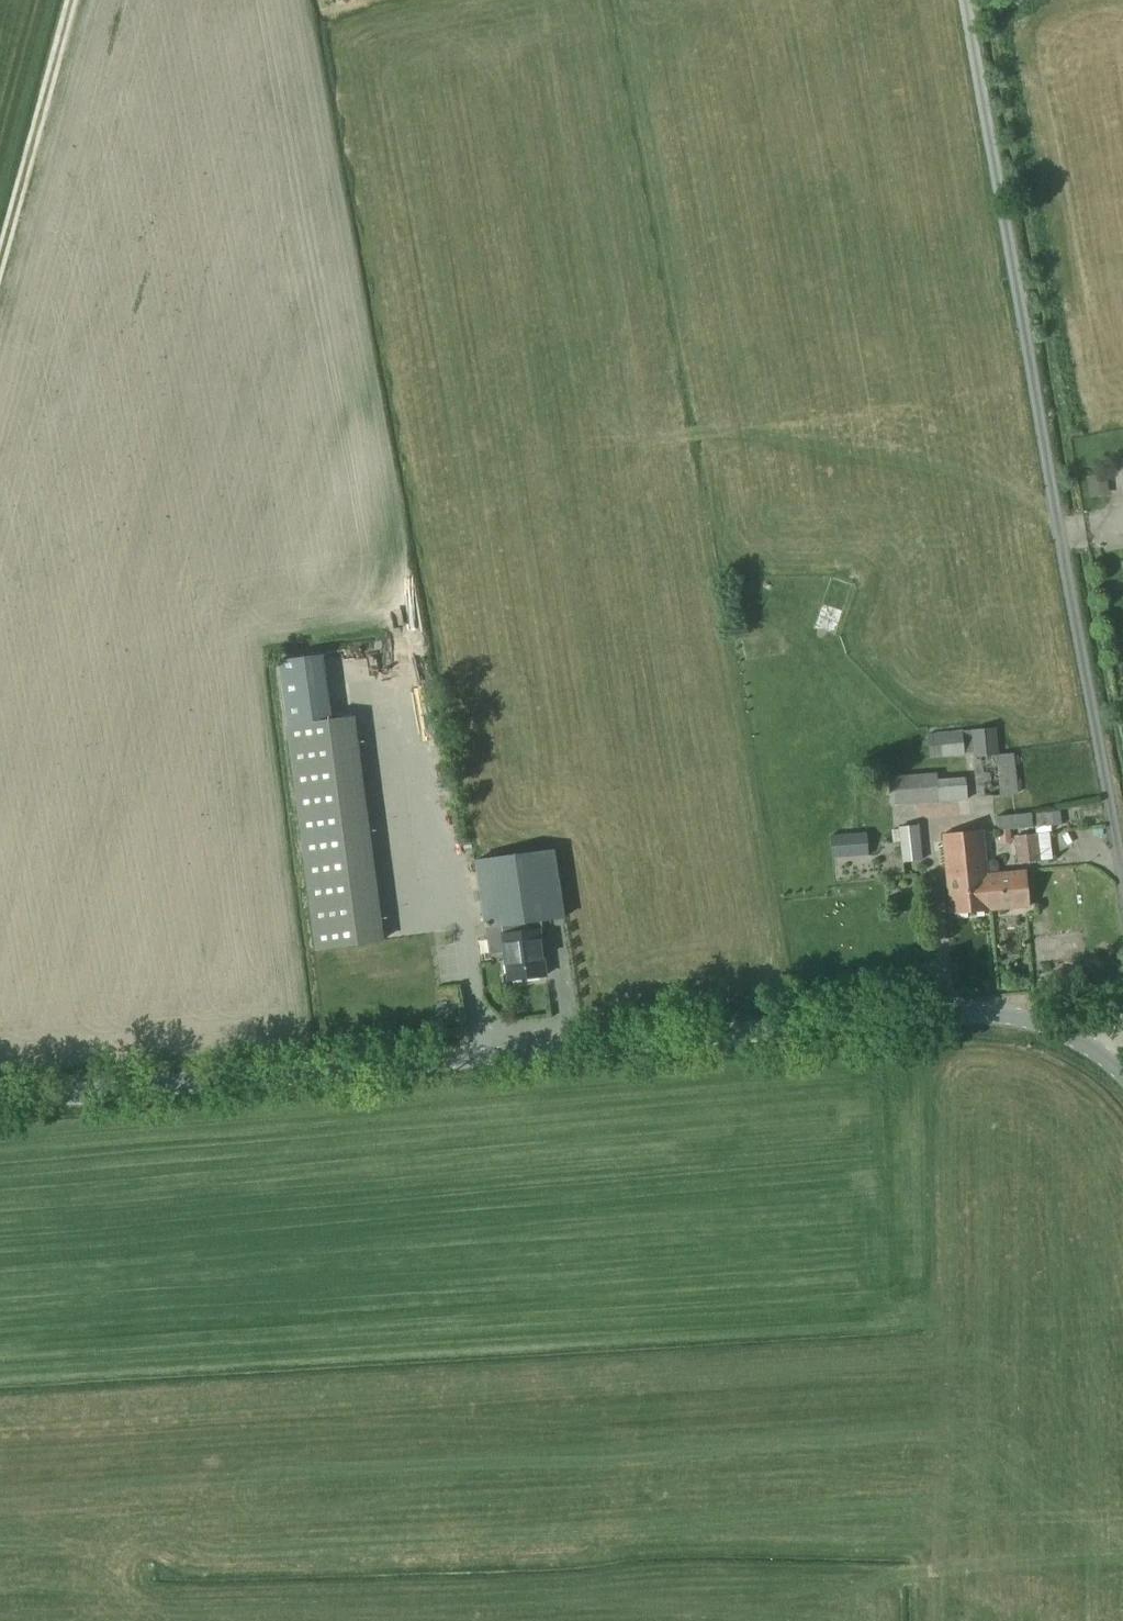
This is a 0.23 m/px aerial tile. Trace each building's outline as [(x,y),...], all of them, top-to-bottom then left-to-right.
[(1110,477),(1090,479),(1092,499),(1112,497),(1110,477)] [(827,637),(848,585),(824,575),(803,628),(827,637)] [(996,729),(962,733),(965,757),(973,756),(977,799),(1018,795),(1013,755),(999,757),(996,729)] [(962,733),(928,737),(930,760),(965,757),(962,733)] [(317,950),(384,941),(355,736),(289,744),(317,950)] [(889,793),(891,809),(939,804),(937,774),(887,779),(889,793)] [(941,782),(942,805),(969,802),(967,780),(941,782)] [(997,818),(999,832),(1034,829),(1033,815),(997,818)] [(898,829),(903,864),(922,862),(918,826),(898,829)] [(945,835),(953,916),(989,912),(986,883),(988,881),(987,875),(983,831),(945,835)] [(869,857),(866,833),(830,837),(833,860),(869,857)] [(1014,838),(1018,866),(1041,863),(1039,834),(1014,838)] [(564,920),(555,853),(475,863),(485,930),(564,920)] [(1041,870),(987,875),(988,881),(986,883),(989,912),(1045,907),(1041,870)] [(509,982),(546,977),(540,930),(504,935),(509,982)]
